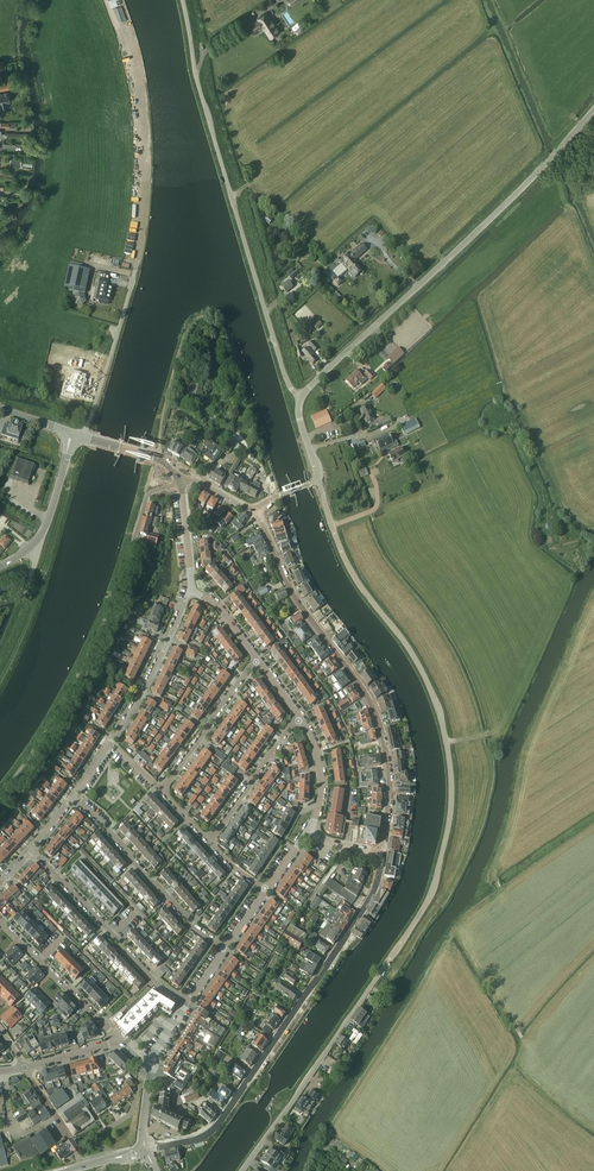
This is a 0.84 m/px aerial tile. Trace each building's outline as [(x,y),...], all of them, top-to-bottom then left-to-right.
[(267,12),(257,19),(258,20),(248,26),(253,33),(262,27),(270,39),(280,32),(267,12)] [(298,35),(305,31),(302,26),(295,31),(298,35)] [(15,88),(22,86),(20,79),(13,80),(0,82),(0,91),(15,88)] [(8,108),(7,103),(10,102),(8,93),(0,94),(0,109),(8,108)] [(10,165),(20,167),(22,160),(11,158),(10,165)] [(268,217),(265,221),(269,225),(273,221),(268,217)] [(364,270),(355,261),(367,250),(361,244),(350,254),(349,253),(340,261),(338,259),(334,263),(334,264),(325,272),(338,286),(343,282),(339,278),(348,270),(355,278),(360,274),(361,275),(362,275),(364,273),(364,272),(363,271),(364,270)] [(64,289),(79,292),(83,293),(85,293),(90,271),(69,266),(64,289)] [(292,269),(287,272),(290,276),(293,279),(299,274),(297,271),(295,273),(292,269)] [(100,282),(96,299),(109,302),(112,287),(107,286),(109,276),(102,274),(100,282)] [(285,284),(281,287),(286,293),(293,287),(291,285),(294,283),(289,277),(283,282),(285,284)] [(83,295),(83,293),(79,292),(78,294),(74,298),(75,304),(82,306),(86,302),(84,296),(83,295)] [(322,325),(321,324),(319,321),(313,326),(317,330),(322,325)] [(301,351),(299,346),(298,341),(294,343),(296,347),(297,352),(299,358),(303,357),(301,350),(301,351)] [(308,345),(315,352),(318,349),(312,341),(308,345)] [(302,351),(303,352),(313,364),(318,359),(308,347),(304,350),(303,349),(302,351)] [(402,351),(391,362),(393,365),(405,354),(402,351)] [(385,368),(383,369),(386,372),(393,365),(391,362),(390,362),(389,363),(388,362),(384,366),(385,368)] [(362,385),(366,381),(369,378),(370,380),(375,376),(369,369),(364,374),(365,374),(362,377),(356,371),(350,377),(349,377),(345,380),(353,388),(359,383),(362,385)] [(66,385),(65,392),(76,394),(76,392),(80,393),(83,375),(74,373),(71,386),(66,385)] [(202,387),(189,383),(185,397),(199,400),(202,387)] [(381,384),(371,394),(375,399),(386,389),(381,384)] [(371,423),(371,421),(375,419),(368,406),(360,410),(366,424),(368,423),(369,424),(371,423)] [(378,427),(391,421),(390,417),(377,423),(378,427)] [(404,436),(420,428),(416,419),(400,427),(404,436)] [(10,422),(9,425),(4,424),(0,435),(17,441),(18,438),(22,426),(10,422)] [(180,457),(180,458),(186,462),(191,466),(201,454),(213,463),(223,451),(210,441),(207,439),(205,438),(203,436),(201,434),(198,438),(203,441),(199,446),(198,445),(196,447),(193,444),(192,446),(190,444),(187,449),(185,451),(180,457)] [(389,435),(376,441),(380,449),(382,448),(384,453),(398,446),(396,441),(393,443),(390,436),(389,435)] [(180,457),(183,450),(185,448),(180,446),(181,443),(178,441),(176,444),(173,442),(168,451),(168,450),(168,451),(169,451),(169,453),(171,453),(172,453),(180,457)] [(401,449),(389,455),(393,463),(405,457),(401,449)] [(9,479),(13,480),(28,486),(36,465),(16,458),(9,479)] [(236,459),(230,470),(232,471),(234,468),(236,469),(240,461),(236,459)] [(366,468),(358,471),(361,478),(369,476),(366,468)] [(215,470),(209,480),(220,486),(225,477),(215,470)] [(231,474),(231,475),(225,487),(236,493),(238,489),(244,492),(245,490),(246,491),(250,483),(250,482),(243,479),(243,480),(232,474),(231,474)] [(245,490),(244,492),(245,492),(255,498),(260,489),(260,488),(259,487),(260,485),(254,481),(253,484),(250,483),(246,491),(245,490)] [(201,513),(201,512),(205,506),(210,496),(204,493),(199,502),(198,502),(197,505),(197,510),(201,513)] [(212,498),(207,507),(204,512),(211,515),(219,501),(212,498)] [(145,517),(151,519),(151,521),(158,523),(159,518),(155,517),(155,518),(152,517),(153,515),(156,516),(159,508),(155,507),(148,505),(146,514),(145,517)] [(215,524),(216,523),(219,518),(219,519),(225,510),(219,507),(214,515),(211,519),(210,520),(215,524)] [(285,517),(283,514),(282,515),(279,511),(269,519),(273,524),(277,521),(278,522),(285,517)] [(227,525),(234,518),(229,513),(222,520),(220,519),(216,523),(223,530),(227,525)] [(231,525),(237,530),(236,530),(238,532),(239,531),(244,528),(241,525),(248,518),(243,514),(236,521),(235,520),(231,525)] [(143,523),(140,534),(147,536),(149,529),(149,527),(150,528),(151,529),(152,530),(153,530),(154,530),(155,529),(156,528),(156,526),(155,524),(154,523),(152,523),(150,523),(151,521),(151,519),(145,517),(144,516),(142,522),(143,523)] [(274,530),(284,527),(282,522),(272,524),(274,530)] [(284,527),(274,530),(275,537),(276,537),(278,544),(287,541),(286,534),(285,533),(284,527)] [(150,535),(148,542),(156,545),(159,537),(150,535)] [(250,541),(247,542),(249,546),(250,548),(253,546),(254,546),(263,542),(260,535),(250,541)] [(1,547),(4,550),(10,542),(4,537),(0,542),(0,548),(1,547)] [(200,549),(210,548),(209,542),(209,539),(202,539),(202,543),(199,543),(200,549)] [(253,547),(254,548),(255,552),(267,548),(264,542),(263,542),(254,546),(253,547)] [(290,542),(288,543),(287,542),(281,544),(282,548),(281,548),(283,554),(293,550),(290,542)] [(264,564),(261,557),(269,554),(267,548),(255,552),(256,552),(258,558),(257,559),(260,565),(264,564)] [(290,554),(283,557),(287,567),(291,566),(294,564),(295,564),(294,563),(291,557),(296,555),(295,551),(290,553),(290,554)] [(211,561),(210,554),(201,555),(201,562),(202,562),(202,566),(205,569),(211,563),(211,561)] [(206,571),(210,575),(217,569),(213,564),(206,571)] [(222,564),(217,569),(210,575),(214,580),(221,573),(219,571),(224,567),(222,564)] [(301,571),(293,574),(298,585),(301,584),(303,588),(307,585),(308,585),(311,584),(309,580),(308,580),(306,581),(305,581),(304,578),(301,571)] [(218,584),(225,578),(221,573),(214,580),(218,584)] [(229,583),(225,578),(218,584),(222,589),(229,583)] [(231,585),(229,583),(222,589),(226,593),(233,587),(236,584),(234,582),(231,585)] [(300,589),(300,590),(305,598),(308,596),(308,597),(316,593),(315,591),(312,593),(308,585),(307,585),(303,588),(300,589)] [(233,604),(241,598),(240,595),(245,591),(241,586),(236,590),(238,593),(230,599),(234,603),(233,604)] [(269,593),(266,587),(257,591),(260,597),(269,593)] [(288,597),(284,590),(275,595),(279,602),(288,597)] [(322,607),(315,598),(318,596),(316,593),(308,597),(311,601),(308,603),(315,612),(322,607)] [(233,604),(237,609),(245,603),(241,598),(233,604)] [(249,608),(245,603),(237,609),(238,609),(241,614),(249,608)] [(158,625),(159,622),(165,608),(156,604),(148,621),(150,622),(148,628),(157,632),(160,626),(158,625)] [(192,611),(200,615),(202,612),(206,614),(207,611),(199,608),(199,606),(196,604),(192,611)] [(249,608),(241,614),(245,618),(253,613),(249,608)] [(200,615),(192,611),(189,617),(198,621),(200,615)] [(322,611),(316,615),(320,620),(325,617),(322,611)] [(253,613),(245,618),(248,623),(256,617),(253,613)] [(291,629),(292,628),(294,627),(301,622),(303,620),(299,614),(291,619),(291,620),(290,621),(289,626),(291,629)] [(198,621),(189,617),(187,623),(195,627),(198,621)] [(248,623),(252,628),(260,622),(256,617),(248,623)] [(260,622),(252,628),(256,633),(263,627),(260,622)] [(294,627),(292,628),(294,630),(293,630),(303,643),(312,637),(302,623),(301,622),(294,627)] [(184,629),(192,633),(195,627),(187,623),(184,629)] [(263,627),(256,633),(259,637),(267,632),(263,627)] [(189,639),(192,633),(184,629),(181,635),(189,639)] [(215,641),(217,640),(225,634),(221,629),(218,631),(216,629),(212,633),(215,637),(213,639),(215,641)] [(341,634),(340,635),(333,641),(337,647),(347,638),(348,639),(350,637),(345,631),(344,632),(343,631),(340,634),(341,634)] [(263,643),(271,637),(267,632),(259,637),(259,638),(263,644),(263,643)] [(221,645),(228,639),(225,634),(217,640),(221,645)] [(186,645),(189,639),(181,635),(178,641),(186,645)] [(141,645),(149,649),(152,643),(146,641),(147,639),(140,636),(139,639),(143,641),(141,645)] [(273,640),(271,637),(263,643),(267,648),(278,640),(276,637),(273,640)] [(311,648),(319,642),(320,642),(316,637),(308,643),(311,648)] [(352,644),(348,639),(347,638),(337,647),(342,652),(346,657),(349,654),(354,651),(349,646),(352,644)] [(224,649),(232,644),(228,639),(221,645),(224,649)] [(314,653),(323,646),(319,642),(311,648),(314,653)] [(138,643),(136,646),(134,645),(133,648),(147,654),(149,649),(141,645),(138,643)] [(272,655),(274,658),(282,652),(285,651),(283,648),(284,647),(282,645),(281,645),(280,643),(277,645),(277,646),(272,650),(273,652),(271,653),(272,655)] [(224,649),(228,654),(235,648),(232,644),(224,649)] [(117,646),(113,655),(118,657),(122,649),(117,646)] [(195,658),(196,655),(197,654),(198,650),(189,646),(188,649),(185,654),(195,658)] [(301,646),(297,650),(298,652),(300,655),(305,651),(301,646)] [(326,651),(323,646),(314,653),(318,657),(326,651)] [(135,656),(144,660),(147,654),(133,648),(132,650),(137,653),(135,656)] [(175,648),(172,654),(180,658),(183,652),(175,648)] [(231,659),(239,653),(235,648),(228,654),(231,659)] [(326,651),(318,657),(321,662),(330,656),(326,651)] [(277,661),(278,663),(286,657),(282,652),(274,658),(277,662),(277,661)] [(356,652),(348,657),(354,665),(354,664),(357,667),(360,664),(363,662),(356,652)] [(225,664),(222,666),(226,669),(227,668),(227,666),(233,661),(235,664),(236,666),(241,662),(240,661),(243,658),(239,653),(231,659),(229,661),(225,664)] [(169,660),(177,664),(180,658),(172,654),(169,660)] [(129,656),(127,659),(141,666),(144,660),(135,656),(134,658),(129,656)] [(279,665),(281,668),(289,662),(286,657),(278,663),(279,665)] [(328,670),(323,673),(327,678),(331,675),(340,668),(332,658),(324,664),(328,670)] [(127,665),(130,666),(139,670),(141,666),(127,659),(126,661),(128,662),(127,665)] [(177,664),(169,660),(166,665),(174,669),(177,664)] [(284,671),(285,673),(293,667),(289,662),(281,668),(284,671)] [(357,667),(355,668),(358,673),(363,669),(360,664),(357,667)] [(172,675),(174,669),(166,665),(163,671),(172,675)] [(124,667),(122,669),(136,676),(139,670),(130,666),(129,669),(124,667)] [(288,678),(297,672),(293,667),(285,673),(289,677),(288,677),(288,678)] [(136,676),(122,669),(121,672),(126,674),(125,677),(128,679),(128,680),(129,681),(131,682),(133,683),(136,676)] [(221,674),(219,677),(227,682),(230,677),(223,672),(219,669),(217,671),(221,674)] [(371,670),(369,671),(361,677),(368,686),(378,679),(371,670)] [(161,677),(169,681),(172,675),(163,671),(161,677)] [(336,675),(333,677),(338,683),(345,678),(344,676),(343,675),(343,673),(343,672),(341,672),(341,671),(340,672),(336,675)] [(300,676),(297,672),(288,678),(292,683),(300,676)] [(296,687),(304,681),(300,676),(292,683),(293,683),(296,687)] [(166,686),(169,681),(161,677),(158,682),(166,686)] [(215,682),(223,687),(227,682),(219,677),(215,682)] [(253,682),(254,684),(252,686),(253,688),(250,690),(248,692),(249,693),(250,695),(253,693),(256,691),(255,691),(263,685),(259,680),(258,678),(253,682)] [(345,678),(338,683),(342,689),(350,684),(349,683),(349,681),(349,680),(347,680),(345,678)] [(296,687),(300,692),(307,686),(304,681),(296,687)] [(117,691),(125,696),(128,691),(123,688),(124,686),(117,682),(115,685),(119,687),(117,691)] [(163,692),(166,686),(158,682),(155,688),(163,692)] [(219,692),(223,687),(215,682),(212,687),(219,692)] [(373,694),(385,687),(381,682),(370,689),(373,694)] [(256,695),(257,697),(259,696),(267,690),(263,685),(255,691),(256,691),(258,694),(256,695)] [(303,697),(311,691),(307,686),(300,692),(303,697)] [(342,692),(346,698),(347,697),(348,697),(356,692),(354,689),(354,688),(353,686),(352,686),(342,692)] [(216,697),(219,692),(212,687),(208,692),(216,697)] [(388,693),(385,687),(373,694),(377,700),(388,693)] [(161,698),(163,692),(155,688),(153,694),(161,698)] [(257,702),(261,699),(263,701),(271,695),(267,690),(259,696),(257,697),(255,699),(257,702)] [(114,693),(112,695),(122,701),(125,696),(117,691),(115,694),(114,693)] [(307,702),(315,696),(311,691),(303,697),(307,702)] [(213,702),(216,697),(208,692),(205,696),(213,702)] [(348,698),(347,699),(351,705),(360,699),(360,698),(360,697),(359,696),(358,696),(356,692),(348,697),(348,698)] [(110,698),(112,699),(110,701),(119,706),(122,701),(112,695),(110,698)] [(274,700),(271,695),(263,701),(267,706),(274,700)] [(209,707),(213,702),(205,696),(202,701),(209,707)] [(315,696),(307,702),(311,707),(321,698),(320,696),(317,698),(315,696)] [(379,707),(392,703),(390,697),(377,701),(379,707)] [(162,702),(162,703),(170,708),(171,707),(173,704),(164,699),(162,702)] [(347,699),(337,705),(341,711),(351,705),(347,699)] [(160,711),(155,708),(157,705),(149,700),(146,706),(154,710),(153,711),(159,714),(160,711)] [(267,706),(270,711),(278,705),(274,700),(267,706)] [(108,703),(106,706),(116,711),(119,706),(110,701),(109,704),(108,703)] [(202,701),(198,706),(206,711),(209,707),(202,701)] [(240,701),(236,707),(243,712),(245,710),(249,712),(251,709),(247,707),(240,701)] [(355,711),(361,707),(358,702),(352,706),(355,711)] [(168,712),(170,708),(162,703),(159,707),(168,712)] [(394,709),(392,703),(379,707),(381,714),(394,709)] [(202,716),(206,711),(198,706),(195,704),(192,709),(194,711),(195,711),(202,716)] [(86,708),(93,712),(92,713),(96,715),(98,712),(94,709),(88,705),(86,708)] [(270,711),(274,715),(281,710),(278,705),(270,711)] [(104,708),(106,709),(104,711),(113,716),(116,711),(106,706),(104,708)] [(146,706),(142,711),(150,716),(153,711),(154,710),(146,706)] [(240,717),(243,712),(236,707),(232,712),(240,717)] [(317,717),(325,714),(323,708),(314,712),(317,717)] [(389,718),(401,714),(400,711),(401,710),(400,708),(396,709),(396,710),(387,713),(389,718)] [(267,720),(265,718),(262,721),(264,723),(269,727),(272,723),(271,721),(275,718),(279,722),(283,719),(282,717),(285,715),(281,710),(274,715),(271,717),(267,720)] [(372,723),(367,710),(359,713),(362,721),(360,721),(362,727),(372,723)] [(91,716),(84,711),(80,718),(87,723),(91,716)] [(101,713),(100,716),(109,722),(113,716),(104,711),(103,714),(101,713)] [(150,716),(142,711),(139,716),(147,721),(150,716)] [(198,721),(202,716),(195,711),(194,711),(191,716),(198,721)] [(229,716),(236,722),(240,717),(232,712),(229,716)] [(328,719),(325,714),(317,717),(319,723),(328,719)] [(402,718),(401,714),(389,718),(391,723),(400,720),(400,721),(404,720),(403,717),(402,718)] [(98,718),(100,719),(97,723),(101,725),(100,726),(101,726),(101,727),(104,729),(104,728),(105,729),(109,722),(100,716),(98,718)] [(147,721),(139,716),(136,722),(144,727),(147,721)] [(233,727),(236,722),(229,716),(225,721),(233,727)] [(330,725),(328,719),(319,723),(321,728),(330,725)] [(187,721),(183,726),(191,732),(194,727),(187,721)] [(233,727),(225,721),(222,726),(229,732),(233,727)] [(144,727),(136,722),(133,727),(140,732),(144,727)] [(374,729),(372,723),(362,727),(364,732),(374,729)] [(264,729),(262,732),(270,737),(274,732),(266,727),(263,724),(261,727),(264,729)] [(332,730),(330,725),(321,728),(324,734),(332,730)] [(187,737),(191,732),(183,726),(179,731),(187,737)] [(229,732),(222,726),(218,731),(226,737),(229,732)] [(140,732),(133,727),(129,733),(137,738),(140,732)] [(396,727),(386,729),(391,752),(402,749),(396,727)] [(91,733),(88,737),(96,742),(100,737),(95,733),(95,732),(89,728),(87,731),(91,733)] [(335,736),(332,730),(324,734),(326,739),(335,736)] [(187,737),(179,731),(176,736),(184,742),(187,737)] [(226,737),(218,731),(215,736),(222,741),(226,737)] [(372,743),(372,742),(371,741),(376,740),(375,735),(374,731),(368,733),(366,733),(367,736),(363,737),(364,739),(359,740),(361,746),(372,743)] [(259,737),(267,742),(270,737),(262,732),(259,737)] [(129,733),(126,738),(129,740),(130,741),(129,742),(133,745),(134,743),(137,738),(129,733)] [(80,735),(78,737),(93,747),(96,742),(88,737),(87,739),(80,735)] [(172,741),(180,747),(184,742),(176,736),(172,741)] [(221,744),(222,741),(215,736),(211,741),(219,746),(222,749),(224,746),(221,744)] [(337,740),(335,736),(326,739),(328,745),(331,744),(332,745),(342,741),(340,738),(337,740)] [(76,740),(83,744),(82,747),(90,752),(92,750),(92,749),(93,747),(78,737),(76,740)] [(255,742),(263,747),(267,742),(259,737),(255,742)] [(180,747),(172,741),(169,746),(176,751),(180,747)] [(263,747),(255,742),(252,746),(260,752),(263,747)] [(289,751),(293,750),(294,753),(303,750),(302,745),(299,746),(299,744),(292,746),(288,747),(289,751)] [(173,756),(176,751),(169,746),(165,751),(173,756)] [(260,752),(252,746),(248,751),(256,757),(260,752)] [(90,752),(82,747),(78,752),(87,757),(88,755),(90,752)] [(227,757),(215,748),(213,751),(225,759),(227,757)] [(204,750),(199,757),(207,763),(210,758),(214,761),(216,758),(212,756),(204,750)] [(305,756),(303,750),(294,753),(296,759),(305,756)] [(161,756),(169,761),(173,756),(165,751),(161,756)] [(212,754),(211,754),(223,762),(225,759),(213,751),(212,754)] [(256,757),(248,751),(245,756),(253,762),(256,757)] [(332,761),(342,759),(341,754),(345,754),(345,751),(334,752),(334,754),(331,755),(332,761)] [(75,757),(84,762),(86,759),(85,759),(87,757),(78,752),(75,757)] [(393,763),(401,762),(402,762),(402,761),(405,761),(404,752),(392,754),(393,763)] [(166,766),(169,761),(161,756),(158,761),(166,766)] [(245,756),(241,761),(249,767),(253,762),(245,756)] [(307,763),(305,756),(296,759),(298,765),(307,763)] [(379,758),(379,757),(368,759),(368,756),(356,758),(358,769),(380,765),(380,762),(381,760),(380,758),(379,758)] [(82,765),(84,762),(75,757),(72,762),(80,767),(81,765),(82,765)] [(207,763),(199,757),(196,762),(204,767),(207,763)] [(66,761),(70,765),(69,767),(77,772),(80,767),(72,762),(68,759),(66,761)] [(154,766),(158,768),(157,770),(161,773),(162,772),(166,766),(158,761),(154,766)] [(245,772),(249,767),(241,761),(240,764),(236,761),(234,764),(238,766),(245,772)] [(51,767),(58,772),(61,768),(54,763),(54,762),(54,763),(51,767)] [(204,767),(196,762),(193,766),(200,772),(204,767)] [(237,770),(225,762),(223,765),(235,773),(237,770)] [(395,774),(395,775),(402,774),(402,773),(401,762),(393,763),(395,774)] [(309,769),(307,763),(298,765),(300,771),(309,769)] [(73,778),(77,772),(69,767),(64,764),(62,766),(67,769),(65,772),(69,774),(68,775),(69,776),(71,778),(72,777),(73,778)] [(281,764),(277,768),(279,769),(278,770),(281,772),(280,773),(286,777),(284,766),(281,764)] [(223,765),(221,768),(233,776),(235,773),(223,765)] [(200,772),(193,766),(189,770),(197,776),(200,772)] [(279,769),(277,768),(274,766),(269,772),(277,777),(280,773),(281,772),(278,770),(279,769)] [(189,770),(186,775),(194,781),(197,776),(189,770)] [(377,770),(367,771),(359,771),(360,789),(369,788),(368,787),(379,786),(377,770)] [(277,777),(269,772),(266,777),(274,782),(277,777)] [(402,774),(395,775),(396,784),(408,782),(407,773),(405,773),(402,773),(402,774)] [(227,774),(225,777),(228,779),(226,781),(234,787),(238,782),(230,776),(227,774)] [(194,781),(186,775),(183,780),(190,785),(194,781)] [(59,782),(56,785),(63,791),(67,786),(62,782),(63,781),(57,776),(55,779),(59,782)] [(274,782),(266,777),(262,782),(270,787),(274,782)] [(183,780),(178,785),(186,791),(190,785),(183,780)] [(231,792),(234,787),(226,781),(223,786),(231,792)] [(259,786),(267,792),(270,787),(262,782),(259,786)] [(53,786),(51,789),(60,796),(63,791),(56,785),(54,787),(53,786)] [(182,797),(186,791),(178,785),(174,791),(182,797)] [(219,791),(227,797),(231,792),(223,786),(219,791)] [(255,791),(263,797),(267,792),(259,786),(255,791)] [(405,787),(405,788),(397,788),(396,794),(413,795),(414,786),(405,787)] [(50,793),(49,795),(56,800),(60,796),(51,789),(48,787),(46,789),(49,792),(50,793)] [(335,790),(333,798),(343,800),(344,791),(335,790)] [(223,802),(227,797),(219,791),(216,797),(223,802)] [(259,802),(263,797),(255,791),(252,796),(259,802)] [(144,801),(141,804),(144,807),(147,804),(149,807),(156,800),(151,794),(144,801)] [(46,796),(44,799),(53,805),(56,800),(49,795),(47,797),(46,796)] [(259,802),(252,796),(248,801),(256,807),(259,802)] [(212,802),(220,807),(223,802),(216,797),(212,802)] [(279,798),(276,802),(283,808),(286,803),(279,798)] [(343,800),(333,798),(332,807),(341,809),(343,800)] [(40,804),(41,804),(49,810),(53,805),(44,799),(40,804)] [(152,809),(147,814),(149,816),(160,805),(156,800),(149,807),(152,809)] [(216,813),(220,807),(212,802),(208,807),(216,813)] [(38,806),(36,809),(44,816),(49,810),(41,804),(39,807),(38,806)] [(160,805),(149,816),(151,818),(156,814),(158,816),(165,809),(160,805)] [(240,812),(247,817),(251,811),(244,806),(240,812)] [(212,818),(216,813),(208,807),(204,812),(212,818)] [(332,807),(331,816),(340,817),(341,809),(332,807)] [(35,811),(36,812),(33,815),(37,817),(36,818),(40,821),(44,816),(36,809),(35,811)] [(160,818),(155,822),(157,825),(169,813),(165,809),(158,816),(160,818)] [(288,810),(286,814),(279,810),(277,812),(292,820),(295,814),(288,810)] [(204,812),(201,817),(197,815),(195,818),(202,824),(204,820),(208,823),(212,818),(204,812)] [(236,818),(243,822),(247,817),(240,812),(236,818)] [(283,818),(281,822),(288,826),(292,820),(277,812),(276,815),(283,818)] [(77,813),(73,818),(80,824),(82,821),(90,827),(92,824),(90,822),(85,818),(82,816),(81,817),(77,813)] [(132,813),(124,821),(126,823),(134,815),(132,813)] [(169,813),(157,825),(159,827),(164,822),(166,825),(173,818),(169,813)] [(340,817),(331,816),(329,816),(326,833),(343,836),(346,819),(340,817)] [(407,816),(407,817),(400,816),(400,817),(395,817),(395,818),(394,818),(393,829),(407,831),(408,828),(409,820),(411,820),(412,817),(412,816),(407,816)] [(353,822),(352,831),(358,832),(356,843),(376,846),(377,837),(379,837),(381,820),(360,817),(359,823),(353,822)] [(23,821),(26,824),(23,827),(30,833),(34,829),(30,825),(31,824),(25,818),(23,821)] [(85,833),(78,827),(80,824),(73,818),(69,823),(84,835),(85,833)] [(169,827),(166,830),(169,833),(172,830),(178,824),(173,818),(166,825),(169,827)] [(245,829),(240,826),(243,822),(236,818),(232,823),(243,831),(245,829)] [(127,824),(120,830),(125,836),(132,830),(130,827),(133,825),(130,822),(127,824)] [(285,832),(288,826),(281,822),(279,826),(272,822),(271,824),(275,826),(278,828),(285,832)] [(82,837),(84,835),(69,823),(65,827),(72,833),(74,831),(82,837)] [(241,834),(243,831),(232,823),(228,829),(235,834),(237,830),(241,834)] [(28,835),(30,833),(23,827),(19,831),(26,838),(29,836),(28,835)] [(61,832),(76,844),(78,842),(70,836),(72,833),(65,827),(61,832)] [(132,830),(125,836),(129,841),(141,830),(139,828),(134,832),(132,830)] [(282,838),(285,832),(278,828),(274,834),(282,838)] [(182,840),(188,834),(183,829),(177,834),(182,840)] [(244,845),(232,837),(235,834),(228,829),(224,835),(237,844),(238,844),(240,846),(242,848),(244,845)] [(407,836),(407,831),(393,829),(391,838),(392,838),(392,839),(402,841),(402,839),(403,835),(407,836)] [(141,830),(129,841),(133,845),(140,839),(139,837),(143,833),(141,830)] [(160,830),(156,834),(161,839),(165,835),(160,830)] [(26,838),(19,831),(15,836),(22,842),(23,840),(24,841),(26,838)] [(74,846),(76,844),(61,832),(57,837),(65,843),(67,840),(74,846)] [(91,840),(96,845),(103,839),(98,834),(91,840)] [(188,834),(182,840),(187,845),(193,839),(188,834)] [(236,847),(237,844),(224,835),(220,840),(223,842),(220,846),(227,851),(232,844),(236,847)] [(10,840),(18,847),(20,844),(22,842),(15,836),(10,840)] [(57,837),(54,841),(61,847),(64,850),(69,853),(70,851),(63,845),(65,843),(57,837)] [(140,839),(133,845),(137,850),(149,839),(147,837),(142,841),(140,839)] [(266,839),(265,841),(275,848),(279,842),(272,837),(270,841),(266,839)] [(108,844),(103,839),(96,845),(101,851),(108,844)] [(149,839),(137,850),(142,854),(149,848),(148,848),(147,846),(151,842),(149,839)] [(187,845),(192,850),(197,844),(193,839),(187,845)] [(261,839),(259,841),(263,844),(261,847),(264,849),(271,854),(275,848),(265,841),(261,839)] [(407,840),(402,839),(402,841),(392,839),(390,839),(388,851),(390,851),(390,853),(399,854),(400,847),(400,843),(406,844),(407,840)] [(5,840),(3,842),(6,845),(13,851),(15,849),(16,850),(18,847),(10,840),(8,842),(5,840)] [(57,852),(61,847),(54,841),(50,846),(57,852)] [(101,851),(106,856),(113,850),(108,844),(101,851)] [(202,849),(197,844),(192,850),(196,855),(202,849)] [(12,853),(13,851),(6,845),(2,849),(10,856),(12,853)] [(52,858),(57,852),(50,846),(45,852),(52,858)] [(149,848),(142,854),(146,859),(157,848),(155,846),(150,850),(149,848)] [(255,848),(254,851),(267,860),(271,854),(264,849),(262,847),(260,851),(255,848)] [(157,848),(146,859),(150,864),(157,857),(155,855),(159,851),(157,848)] [(5,860),(7,858),(10,856),(2,849),(1,851),(0,850),(0,855),(5,860)] [(192,863),(198,857),(201,860),(207,854),(202,849),(196,855),(194,857),(190,860),(192,863)] [(106,856),(110,861),(117,855),(113,850),(106,856)] [(256,855),(259,858),(256,861),(263,865),(267,860),(254,851),(252,853),(256,855)] [(399,870),(399,867),(401,855),(399,854),(390,853),(388,853),(384,877),(395,879),(396,870),(399,870)] [(212,860),(207,854),(201,860),(206,865),(212,860)] [(115,867),(122,860),(117,855),(110,861),(115,867)] [(305,855),(302,859),(310,865),(312,862),(316,864),(317,861),(312,857),(311,858),(305,855)] [(157,857),(150,864),(155,869),(162,863),(165,861),(162,858),(159,860),(157,857)] [(58,865),(58,866),(61,868),(68,860),(64,858),(58,865)] [(240,867),(244,861),(240,858),(235,864),(240,867)] [(90,873),(82,864),(86,861),(84,859),(81,863),(80,862),(80,863),(79,861),(73,867),(75,868),(71,871),(94,895),(97,898),(114,916),(118,913),(119,914),(124,909),(123,907),(119,903),(123,899),(120,895),(116,899),(108,891),(112,887),(110,885),(106,889),(104,886),(107,883),(106,881),(102,885),(94,876),(98,872),(94,869),(90,873)] [(250,864),(253,866),(252,867),(259,871),(263,865),(256,861),(255,864),(252,862),(251,862),(248,859),(246,862),(250,864)] [(312,871),(308,868),(310,865),(302,859),(298,864),(311,873),(312,871)] [(127,866),(122,860),(115,867),(120,872),(127,866)] [(212,860),(206,865),(210,870),(216,864),(212,860)] [(34,864),(28,870),(34,875),(36,877),(39,874),(40,875),(43,872),(40,869),(34,864)] [(210,876),(211,878),(212,878),(215,875),(221,869),(216,864),(210,870),(213,873),(210,876)] [(298,864),(295,869),(303,875),(304,873),(309,876),(311,873),(298,864)] [(256,877),(259,871),(252,867),(249,872),(256,877)] [(293,868),(290,873),(302,882),(304,880),(299,876),(301,874),(302,875),(303,875),(295,869),(293,868)] [(130,883),(137,877),(132,871),(131,872),(129,869),(120,877),(123,880),(125,878),(130,883)] [(212,878),(211,878),(209,880),(211,882),(214,879),(214,880),(217,877),(220,880),(226,874),(221,869),(215,875),(212,878)] [(330,879),(325,886),(339,896),(352,905),(357,897),(362,886),(367,875),(359,871),(358,871),(354,869),(349,879),(345,889),(330,879)] [(28,870),(23,876),(30,881),(31,883),(36,877),(34,875),(28,870)] [(160,876),(165,881),(171,875),(167,870),(160,876)] [(195,875),(199,880),(205,875),(200,870),(197,872),(195,875)] [(301,885),(302,882),(290,873),(286,878),(294,884),(296,881),(301,885)] [(318,882),(320,879),(312,874),(310,877),(318,882)] [(176,881),(171,875),(165,881),(170,886),(176,881)] [(27,884),(30,881),(23,876),(18,881),(23,886),(26,883),(27,884)] [(134,888),(142,882),(137,877),(130,883),(134,888)] [(170,886),(175,892),(181,886),(184,884),(179,878),(176,881),(170,886)] [(297,890),(292,886),(294,884),(286,878),(283,883),(295,892),(297,890)] [(382,889),(383,889),(390,892),(394,883),(386,880),(385,881),(384,885),(383,886),(382,887),(383,888),(382,889)] [(236,887),(244,893),(248,887),(241,881),(236,887)] [(134,888),(139,894),(146,887),(142,882),(134,888)] [(294,895),(295,892),(283,883),(279,888),(287,894),(289,891),(294,895)] [(184,884),(181,886),(175,892),(179,897),(186,891),(186,892),(189,889),(184,884)] [(49,897),(55,890),(50,885),(44,891),(49,896),(49,897)] [(317,894),(321,897),(327,889),(323,885),(317,894)] [(14,886),(8,891),(12,897),(13,897),(19,891),(14,886)] [(144,899),(151,893),(146,887),(139,894),(144,899)] [(240,898),(244,893),(236,887),(232,893),(240,898)] [(287,894),(279,888),(276,893),(281,897),(280,898),(286,903),(288,900),(285,897),(287,894)] [(51,905),(54,902),(60,895),(55,890),(49,897),(49,896),(46,899),(51,905)] [(373,903),(381,908),(389,895),(382,890),(379,894),(373,903)] [(8,891),(2,896),(8,903),(14,898),(13,897),(12,897),(8,891)] [(190,897),(186,892),(186,891),(179,897),(184,902),(190,897)] [(149,904),(156,898),(151,893),(144,899),(149,904)] [(240,898),(232,893),(228,899),(236,904),(240,898)] [(23,896),(29,902),(32,900),(26,894),(23,896)] [(65,900),(60,895),(54,902),(59,907),(65,900)] [(5,906),(8,908),(11,906),(8,903),(2,896),(0,898),(0,911),(5,906)] [(195,902),(190,897),(184,902),(189,907),(195,902)] [(223,900),(226,902),(224,905),(232,910),(236,904),(228,899),(226,897),(225,899),(224,898),(223,900)] [(322,901),(317,897),(313,902),(319,906),(322,901)] [(149,908),(151,907),(156,912),(161,907),(159,905),(160,903),(156,898),(149,904),(147,906),(149,908)] [(40,905),(35,900),(32,902),(38,908),(40,905)] [(58,912),(61,909),(63,912),(70,905),(65,900),(59,907),(56,909),(58,912)] [(271,901),(267,906),(275,911),(278,908),(281,910),(283,907),(277,903),(276,904),(271,901)] [(195,902),(189,907),(194,913),(200,907),(195,902)] [(309,907),(315,911),(319,906),(313,902),(309,907)] [(340,913),(350,920),(355,913),(349,909),(351,906),(346,902),(344,906),(345,906),(340,913)] [(375,917),(381,908),(373,903),(368,913),(370,914),(375,917)] [(68,917),(75,910),(70,905),(63,912),(68,917)] [(224,905),(220,910),(228,916),(232,910),(224,905)] [(278,917),(273,914),(275,911),(267,906),(264,911),(276,920),(278,917)] [(16,911),(11,915),(13,918),(19,913),(14,907),(13,908),(16,911)] [(163,921),(170,914),(166,909),(159,915),(163,921)] [(334,909),(331,914),(347,925),(350,920),(340,913),(334,909)] [(73,922),(80,916),(75,910),(68,917),(73,922)] [(228,916),(220,910),(216,916),(224,922),(228,916)] [(14,921),(19,926),(28,917),(23,911),(14,921)] [(275,922),(276,920),(264,911),(260,916),(268,921),(270,919),(275,922)] [(287,919),(290,922),(296,914),(292,911),(287,919)] [(168,926),(175,920),(170,914),(163,921),(168,926)] [(331,914),(328,918),(344,929),(347,925),(331,914)] [(315,915),(310,921),(314,924),(319,918),(315,915)] [(76,930),(78,927),(85,921),(80,916),(73,922),(70,925),(76,930)] [(216,916),(212,922),(220,927),(224,922),(216,916)] [(271,927),(266,924),(268,921),(260,916),(257,921),(269,929),(271,927)] [(359,925),(366,930),(372,921),(365,916),(359,925)] [(20,926),(25,930),(33,922),(32,923),(27,918),(28,917),(19,926),(20,926)] [(327,924),(328,924),(331,926),(341,933),(344,929),(328,918),(326,917),(324,920),(327,922),(327,924)] [(180,925),(175,920),(168,926),(173,931),(180,925)] [(78,927),(83,932),(90,926),(85,921),(78,927)] [(268,932),(269,929),(257,921),(253,925),(261,931),(263,928),(268,932)] [(25,930),(30,936),(38,927),(33,922),(25,930)] [(216,933),(220,927),(212,922),(208,928),(216,933)] [(320,936),(332,944),(333,945),(341,933),(331,926),(328,924),(320,936)] [(180,925),(173,931),(178,936),(185,930),(180,925)] [(264,937),(260,933),(261,931),(253,925),(250,930),(262,939),(264,937)] [(286,932),(282,939),(281,940),(299,950),(303,942),(300,940),(304,933),(290,925),(286,932)] [(361,940),(366,930),(359,925),(353,934),(361,940)] [(95,931),(90,926),(83,932),(80,935),(83,938),(86,935),(88,937),(95,931)] [(34,940),(34,941),(43,932),(42,933),(38,928),(39,927),(38,927),(30,936),(34,940)] [(127,936),(132,941),(138,936),(138,935),(133,930),(127,936)] [(261,942),(262,939),(250,930),(246,935),(254,941),(256,938),(261,942)] [(43,932),(34,941),(40,946),(49,937),(43,932)] [(132,941),(137,946),(143,941),(145,939),(140,933),(138,935),(138,936),(132,941)] [(257,947),(253,943),(254,941),(246,935),(243,940),(256,949),(257,947)] [(99,948),(105,942),(100,937),(94,943),(99,948)] [(256,949),(243,940),(240,945),(248,951),(249,948),(254,952),(256,949)] [(137,946),(142,952),(148,946),(143,941),(137,946)] [(196,947),(203,952),(207,946),(200,941),(196,947)] [(100,957),(101,957),(110,947),(105,942),(99,948),(104,954),(100,957)] [(320,942),(316,949),(325,955),(329,948),(320,942)] [(245,954),(248,951),(240,945),(236,950),(241,954),(240,955),(247,959),(248,957),(245,954)] [(14,946),(9,952),(14,957),(18,961),(22,957),(23,955),(14,946)] [(153,951),(148,946),(142,952),(147,957),(153,951)] [(106,956),(108,959),(115,952),(110,947),(101,957),(103,959),(106,956)] [(203,952),(196,947),(192,953),(199,958),(203,952)] [(147,957),(152,962),(158,956),(160,954),(155,948),(153,951),(147,957)] [(55,959),(60,964),(68,957),(63,951),(57,957),(55,959)] [(314,956),(309,953),(306,951),(304,955),(307,957),(305,960),(317,967),(321,960),(317,957),(317,956),(315,955),(314,956)] [(14,957),(9,952),(3,957),(12,966),(18,961),(14,957)] [(113,964),(120,957),(115,952),(108,959),(105,962),(108,964),(111,961),(113,964)] [(188,954),(190,955),(188,959),(195,964),(199,958),(192,953),(190,952),(188,954)] [(161,959),(158,956),(152,962),(157,967),(163,962),(163,961),(165,959),(163,957),(161,959)] [(65,970),(73,962),(69,957),(68,957),(60,964),(65,969),(65,970)] [(113,964),(118,969),(125,962),(120,957),(113,964)] [(242,961),(241,962),(237,960),(236,961),(231,957),(227,962),(235,968),(238,964),(241,967),(244,962),(242,961)] [(195,964),(188,959),(184,965),(191,970),(195,964)] [(311,977),(317,967),(305,960),(299,970),(304,973),(303,974),(305,975),(306,974),(311,977)] [(65,970),(70,975),(78,967),(73,962),(65,970)] [(123,974),(130,968),(125,962),(118,969),(123,974)] [(224,967),(236,976),(238,974),(233,971),(235,968),(227,962),(224,967)] [(164,975),(166,972),(170,976),(172,974),(164,965),(159,970),(164,975)] [(191,970),(184,965),(180,971),(186,975),(191,970)] [(35,967),(30,973),(39,982),(44,976),(35,967)] [(78,967),(70,975),(71,975),(76,980),(84,972),(78,967)] [(235,978),(236,976),(224,967),(221,972),(228,978),(230,975),(235,978)] [(130,968),(123,974),(128,979),(135,973),(130,968)] [(186,975),(180,971),(175,977),(182,981),(186,975)] [(285,979),(293,985),(296,980),(292,978),(294,975),(289,972),(288,974),(284,971),(280,978),(284,980),(285,979)] [(226,980),(228,978),(221,972),(217,977),(230,986),(231,984),(226,980)] [(39,982),(30,973),(24,978),(34,987),(39,982)] [(140,978),(135,973),(128,979),(133,984),(140,978)] [(178,987),(182,981),(175,977),(171,983),(178,987)] [(228,988),(230,986),(217,977),(214,982),(221,988),(223,985),(228,988)] [(145,983),(140,978),(133,984),(138,990),(145,983)] [(81,988),(86,993),(94,985),(89,980),(81,988)] [(0,996),(10,986),(5,981),(0,986),(0,996)] [(210,987),(223,996),(224,994),(220,990),(221,988),(214,982),(210,987)] [(278,991),(293,1001),(298,994),(283,983),(278,991)] [(86,993),(91,998),(99,990),(94,985),(86,993)] [(1,996),(6,1001),(15,992),(10,986),(0,996),(1,996)] [(223,996),(210,987),(207,992),(215,998),(216,995),(221,998),(223,996)] [(25,998),(31,1004),(40,994),(35,989),(25,998)] [(149,989),(114,1024),(128,1038),(158,1007),(170,1015),(176,1007),(153,993),(149,989)] [(96,1003),(104,995),(99,990),(91,998),(96,1003)] [(375,997),(379,999),(380,1000),(384,994),(379,990),(375,997)] [(15,992),(6,1001),(11,1006),(21,997),(15,992)] [(215,998),(207,992),(203,997),(216,1006),(217,1004),(213,1000),(215,998)] [(31,1004),(36,1009),(46,999),(40,994),(31,1004)] [(54,1002),(59,1007),(67,999),(62,994),(54,1002)] [(371,994),(367,999),(375,1005),(379,999),(375,997),(371,994)] [(104,995),(96,1003),(101,1009),(109,1001),(104,995)] [(200,1002),(208,1007),(210,1005),(214,1008),(216,1006),(203,997),(200,1002)] [(36,1009),(42,1014),(51,1005),(46,999),(36,1009)] [(62,1014),(72,1004),(67,999),(68,999),(67,999),(59,1007),(64,1012),(62,1014)] [(208,1007),(200,1002),(196,1007),(200,1010),(204,1012),(208,1007)] [(72,1004),(62,1014),(68,1019),(77,1010),(72,1004)] [(272,1012),(274,1013),(282,1018),(286,1013),(278,1008),(275,1006),(272,1012)] [(12,1008),(7,1013),(17,1023),(22,1017),(12,1008)] [(213,1018),(209,1016),(204,1012),(200,1010),(195,1016),(191,1023),(203,1030),(219,1040),(225,1031),(225,1030),(212,1021),(213,1018)] [(370,1017),(366,1015),(359,1010),(355,1015),(366,1023),(370,1017)] [(17,1023),(7,1013),(2,1018),(11,1028),(17,1023)] [(266,1021),(264,1023),(264,1025),(266,1026),(264,1029),(270,1033),(272,1029),(274,1030),(280,1021),(273,1016),(271,1015),(270,1015),(268,1017),(268,1018),(267,1021),(266,1021)] [(355,1015),(352,1020),(358,1025),(359,1024),(360,1025),(359,1026),(362,1028),(366,1023),(355,1015)] [(89,1021),(81,1030),(93,1033),(97,1030),(89,1021)] [(200,1040),(206,1043),(211,1047),(214,1049),(219,1040),(203,1030),(191,1023),(185,1032),(200,1040)] [(93,1033),(81,1030),(84,1040),(95,1037),(93,1033)] [(352,1042),(353,1043),(356,1045),(362,1035),(359,1032),(356,1030),(349,1040),(353,1042),(352,1042)] [(65,1032),(58,1034),(62,1047),(69,1045),(66,1036),(65,1032)] [(210,1049),(211,1047),(206,1043),(200,1040),(185,1032),(180,1040),(184,1042),(186,1040),(190,1043),(189,1044),(200,1050),(201,1051),(204,1046),(210,1049)] [(27,1037),(18,1044),(22,1050),(24,1049),(32,1044),(31,1042),(35,1040),(35,1039),(32,1034),(27,1037)] [(52,1035),(52,1036),(56,1049),(62,1047),(58,1034),(59,1036),(53,1038),(52,1035)] [(52,1036),(45,1037),(49,1051),(56,1049),(52,1036)] [(252,1046),(261,1052),(268,1042),(259,1036),(252,1046)] [(349,1042),(341,1036),(336,1044),(344,1050),(349,1042)] [(49,1051),(45,1037),(46,1040),(39,1042),(42,1052),(49,1051)] [(32,1044),(24,1049),(27,1054),(39,1046),(35,1040),(31,1042),(32,1044)] [(180,1040),(177,1045),(176,1046),(189,1054),(195,1058),(200,1050),(189,1044),(190,1043),(186,1040),(184,1042),(180,1040)] [(176,1046),(173,1052),(177,1055),(175,1057),(180,1060),(180,1059),(193,1066),(194,1063),(195,1062),(193,1061),(195,1058),(189,1054),(176,1046)] [(241,1061),(250,1067),(257,1056),(253,1053),(254,1052),(248,1047),(246,1050),(247,1051),(241,1061)] [(219,1050),(212,1060),(219,1065),(225,1055),(219,1050)] [(110,1059),(115,1064),(116,1063),(121,1058),(123,1056),(118,1051),(117,1052),(116,1053),(111,1058),(110,1059)] [(177,1055),(173,1052),(167,1061),(192,1076),(193,1077),(198,1069),(196,1068),(193,1066),(180,1059),(180,1060),(175,1057),(177,1055)] [(115,1064),(120,1069),(128,1061),(123,1056),(121,1058),(116,1063),(115,1064)] [(97,1060),(90,1061),(93,1072),(99,1070),(97,1060)] [(90,1061),(84,1063),(86,1073),(93,1072),(90,1061)] [(128,1061),(120,1069),(125,1074),(133,1067),(133,1066),(128,1061)] [(188,1084),(192,1076),(167,1061),(164,1067),(166,1069),(164,1073),(172,1078),(172,1079),(177,1082),(174,1086),(182,1091),(185,1087),(186,1087),(188,1084)] [(84,1063),(77,1065),(80,1075),(86,1073),(84,1063)] [(77,1065),(71,1066),(74,1077),(80,1075),(77,1065)] [(241,1081),(246,1072),(235,1065),(230,1074),(233,1076),(232,1078),(235,1080),(237,1078),(241,1081)] [(63,1068),(56,1070),(59,1080),(65,1078),(63,1068)] [(56,1070),(50,1072),(53,1082),(59,1080),(56,1070)] [(43,1073),(46,1083),(53,1082),(50,1072),(50,1071),(43,1073)] [(122,1090),(127,1098),(133,1094),(130,1090),(135,1087),(131,1080),(124,1085),(126,1088),(122,1090)] [(100,1107),(102,1111),(106,1108),(102,1101),(107,1098),(102,1089),(99,1085),(98,1084),(93,1086),(100,1098),(95,1101),(95,1100),(94,1101),(99,1107),(100,1107)] [(207,1097),(213,1102),(222,1107),(226,1101),(228,1097),(229,1097),(231,1095),(230,1094),(231,1094),(223,1088),(218,1094),(211,1090),(207,1097)] [(54,1095),(50,1098),(49,1099),(56,1110),(70,1100),(62,1089),(60,1091),(57,1093),(54,1095)] [(116,1089),(114,1090),(121,1102),(127,1098),(122,1090),(118,1093),(116,1089)] [(30,1104),(38,1099),(32,1091),(31,1092),(30,1090),(23,1094),(30,1104)] [(112,1092),(114,1095),(110,1098),(115,1106),(121,1102),(114,1090),(112,1092)] [(183,1096),(180,1097),(183,1104),(186,1103),(199,1098),(196,1090),(183,1095),(183,1096)] [(309,1098),(308,1099),(303,1096),(295,1108),(297,1109),(296,1111),(299,1114),(301,1112),(303,1113),(311,1101),(310,1100),(311,1099),(315,1101),(319,1095),(313,1090),(308,1097),(309,1098)] [(156,1109),(151,1118),(178,1131),(180,1127),(187,1130),(190,1123),(185,1120),(187,1117),(185,1116),(182,1121),(167,1115),(169,1101),(170,1096),(160,1095),(160,1100),(158,1110),(156,1109)] [(38,1099),(30,1104),(33,1110),(27,1114),(29,1116),(31,1121),(38,1116),(36,1113),(36,1114),(35,1112),(42,1107),(40,1103),(38,1099)] [(89,1106),(85,1100),(63,1114),(68,1121),(87,1109),(86,1108),(89,1106)] [(97,1114),(102,1111),(100,1107),(99,1107),(94,1101),(90,1103),(97,1114)] [(208,1105),(204,1110),(214,1119),(218,1114),(208,1105)] [(38,1116),(31,1121),(34,1125),(41,1121),(42,1123),(51,1117),(47,1112),(45,1108),(36,1113),(38,1116)] [(87,1109),(68,1121),(65,1123),(68,1127),(74,1136),(81,1131),(95,1121),(87,1109)] [(214,1119),(204,1110),(200,1115),(210,1124),(214,1119)] [(25,1112),(21,1115),(16,1118),(19,1123),(29,1116),(27,1114),(25,1112)] [(275,1136),(276,1136),(274,1139),(284,1146),(289,1138),(294,1129),(288,1124),(282,1133),(280,1131),(278,1133),(277,1133),(276,1134),(275,1135),(275,1136)] [(57,1146),(50,1135),(48,1132),(47,1131),(46,1129),(45,1128),(45,1127),(30,1137),(13,1148),(16,1153),(21,1162),(41,1156),(53,1149),(53,1148),(57,1146)] [(8,1150),(4,1150),(0,1135),(0,1167),(8,1165),(7,1159),(16,1153),(13,1148),(8,1150)] [(57,1146),(53,1148),(53,1149),(60,1159),(61,1160),(61,1161),(72,1153),(78,1150),(75,1146),(73,1142),(65,1147),(62,1142),(65,1140),(63,1138),(56,1143),(58,1145),(57,1146)] [(164,1152),(165,1157),(166,1165),(167,1165),(167,1167),(168,1168),(170,1170),(178,1170),(179,1170),(177,1167),(175,1165),(174,1164),(174,1163),(175,1163),(174,1162),(180,1160),(180,1158),(179,1152),(178,1152),(178,1149),(173,1150),(164,1152)] [(270,1150),(266,1156),(277,1164),(281,1159),(283,1160),(286,1156),(278,1151),(276,1154),(274,1153),(270,1150)] [(277,1164),(266,1156),(262,1162),(268,1166),(265,1169),(267,1170),(275,1170),(273,1170),(277,1164)]
